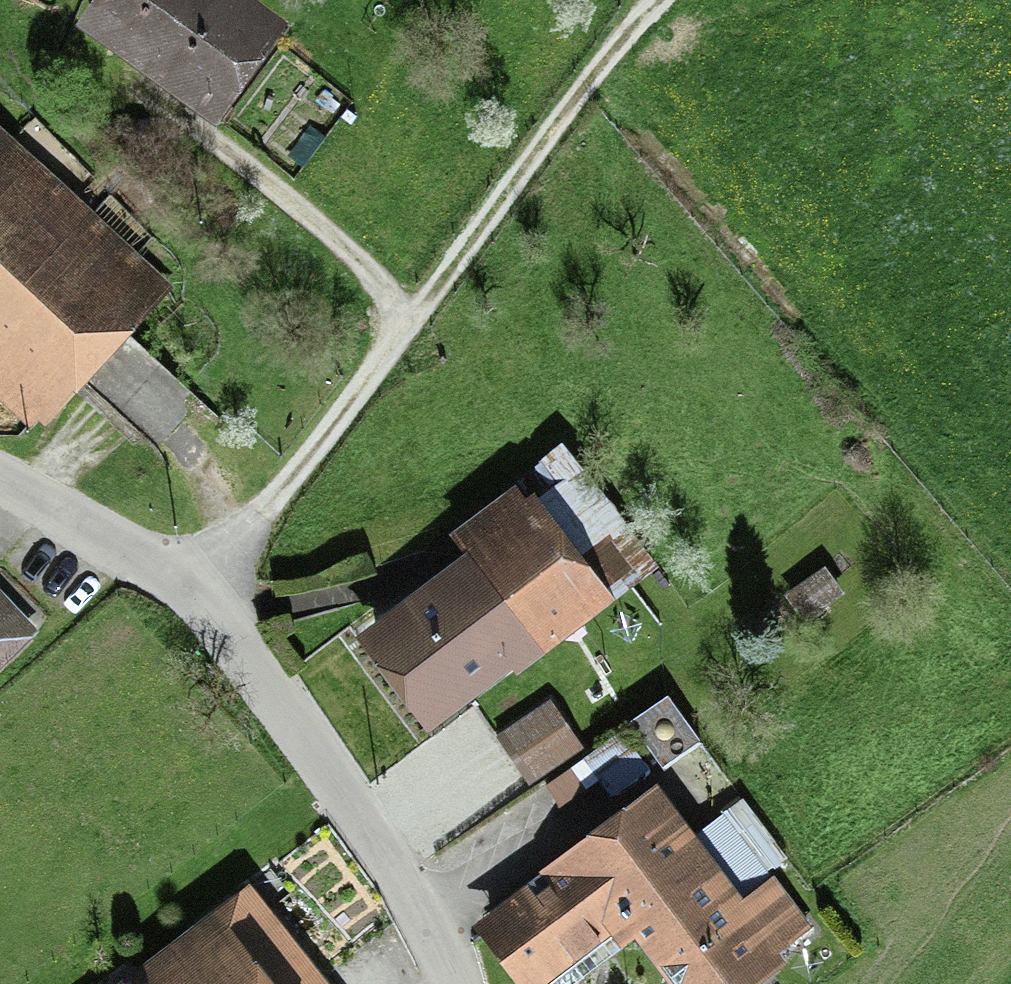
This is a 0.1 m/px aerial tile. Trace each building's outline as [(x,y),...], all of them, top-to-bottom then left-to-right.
[(81,29),(209,129),(281,37),(234,0),(103,0),(81,29)] [(0,145),(0,401),(36,434),(164,298),(0,145)] [(514,675),(598,611),(513,500),(450,548),(462,563),(354,646),(421,733),(508,667),(514,675)] [(838,598),(823,575),(796,593),(811,616),(838,598)] [(0,603),(0,673),(35,642),(0,603)] [(666,693),(632,719),(666,766),(701,740),(666,693)] [(547,712),(500,741),(531,791),(578,761),(547,712)] [(649,798),(479,927),(522,983),(543,983),(622,924),(667,983),(747,983),(809,937),(772,888),(737,914),(649,798)] [(743,812),(703,840),(743,895),(782,868),(743,812)] [(247,896),(128,983),(312,983),(247,896)]
